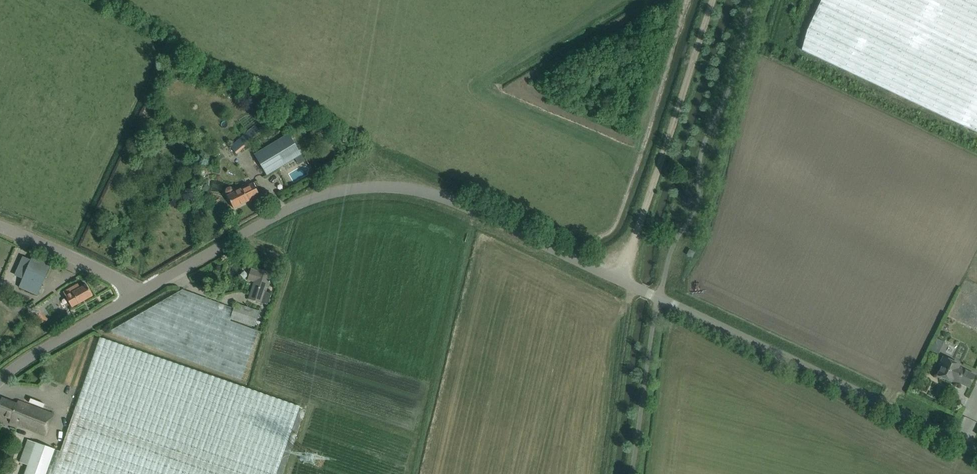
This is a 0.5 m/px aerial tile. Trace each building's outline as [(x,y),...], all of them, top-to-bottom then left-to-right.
[(808,24),(801,49),(976,132),(976,0),(820,0),(808,24)] [(270,126),(263,117),(229,146),(236,154),(270,126)] [(267,175),(301,154),(289,133),(254,154),(267,175)] [(260,195),(254,184),(243,190),(242,188),(227,196),(234,208),(260,195)] [(49,268),(31,260),(19,286),(37,295),(49,268)] [(254,281),(248,299),(262,303),(272,273),(258,268),(258,271),(251,269),(248,279),(254,281)] [(93,295),(87,284),(73,292),(75,296),(68,300),(72,307),(93,295)] [(109,331),(241,378),(259,331),(230,321),(231,319),(254,326),(259,311),(236,303),(234,308),(182,289),(109,331)] [(55,449),(46,473),(277,473),(300,407),(240,385),(100,337),(82,388),(60,451),(55,449)] [(975,375),(958,367),(959,364),(943,357),(939,366),(941,367),(937,375),(951,382),(952,379),(969,387),(975,375)] [(39,400),(53,406),(54,402),(40,396),(39,400)] [(0,403),(0,414),(12,419),(10,422),(45,435),(54,414),(19,401),(17,404),(2,398),(0,403)] [(55,449),(28,440),(20,462),(28,465),(25,473),(46,473),(55,449)] [(14,467),(5,464),(2,473),(12,473),(14,467)]
